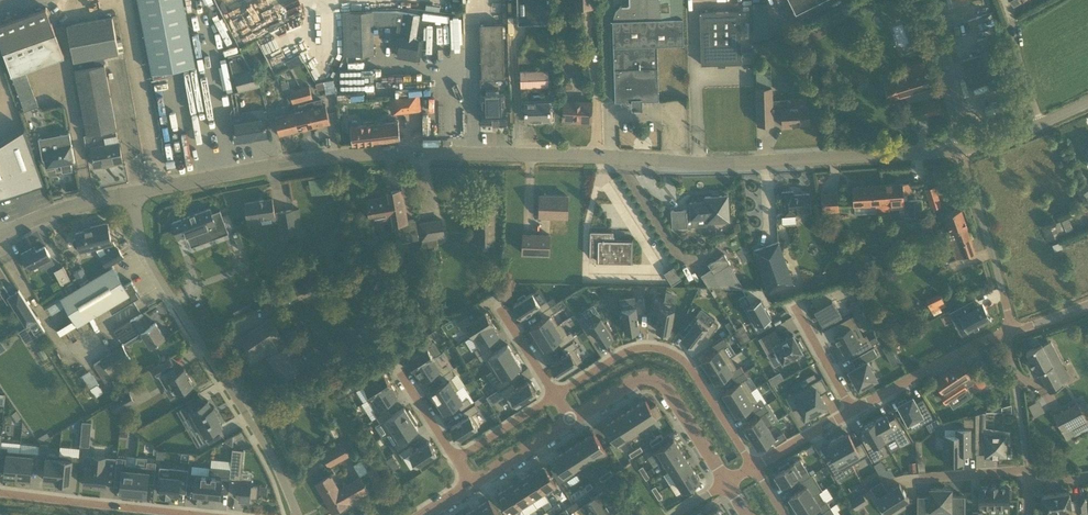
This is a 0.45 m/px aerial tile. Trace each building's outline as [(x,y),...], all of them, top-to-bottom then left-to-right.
[(196,65),(183,0),(138,0),(152,73),(196,65)] [(518,21),(551,20),(550,0),(517,0),(518,21)] [(614,20),(612,20),(613,47),(614,58),(615,102),(659,100),(657,45),(683,44),(682,0),(629,0),(629,5),(620,6),(616,10),(614,16),(614,20)] [(796,12),(820,0),(790,0),(796,12)] [(768,38),(767,2),(753,3),(754,38),(768,38)] [(459,49),(464,17),(438,13),(439,6),(425,4),(423,20),(446,24),(443,39),(451,40),(450,47),(459,49)] [(24,110),(38,105),(35,95),(32,96),(23,71),(64,56),(46,7),(0,23),(0,43),(24,110)] [(344,38),(345,54),(345,56),(374,55),(373,26),(384,25),(384,11),(372,11),(343,12),(344,38)] [(419,15),(397,11),(395,22),(398,23),(396,36),(401,37),(398,55),(415,57),(418,39),(415,39),(419,15)] [(700,12),(701,65),(742,63),(740,11),(700,12)] [(93,57),(119,53),(112,16),(67,25),(75,69),(95,65),(93,57)] [(269,31),(279,24),(275,18),(265,25),(269,31)] [(480,25),(482,79),(504,78),(502,24),(480,25)] [(374,35),(374,48),(396,47),(395,25),(381,26),(382,35),(374,35)] [(994,51),(962,60),(969,85),(1001,76),(994,51)] [(233,73),(234,73),(238,90),(260,85),(252,69),(246,61),(242,52),(228,56),(233,73)] [(292,68),(303,61),(299,54),(288,62),(292,68)] [(934,86),(926,60),(899,69),(902,78),(883,84),(889,101),(934,86)] [(105,64),(95,65),(75,69),(87,134),(117,129),(105,64)] [(772,99),(771,88),(771,68),(755,68),(758,124),(773,124),(772,119),(782,118),(782,127),(783,127),(792,127),(792,124),(809,123),(808,106),(791,107),(790,98),(772,99)] [(520,70),(521,84),(527,84),(527,87),(549,86),(548,69),(520,70)] [(961,87),(963,92),(967,108),(972,124),(1015,112),(1014,108),(1013,104),(1003,76),(1001,76),(969,85),(961,87)] [(333,80),(333,79),(324,81),(326,93),(335,91),(336,93),(333,80)] [(352,80),(352,88),(374,89),(375,80),(352,80)] [(310,86),(301,88),(304,100),(313,98),(310,86)] [(293,103),(298,101),(304,100),(301,88),(290,91),(291,93),(290,93),(293,103)] [(510,107),(506,107),(506,106),(505,106),(504,94),(481,95),(481,107),(483,107),(483,123),(496,123),(496,125),(506,124),(506,122),(510,122),(510,107)] [(419,96),(394,98),(395,112),(421,109),(419,96)] [(307,101),(314,127),(330,123),(326,105),(323,105),(322,98),(307,101)] [(300,111),(293,113),(298,130),(314,127),(307,101),(307,102),(299,104),(300,111)] [(525,102),(525,120),(550,119),(549,101),(525,102)] [(574,119),(575,118),(579,119),(578,122),(591,123),(592,102),(564,101),(563,119),(574,119)] [(232,121),(235,142),(267,136),(262,110),(250,112),(242,113),(243,120),(232,121)] [(275,117),(280,135),(298,130),(293,113),(275,117)] [(352,144),(400,139),(398,121),(350,126),(352,144)] [(24,128),(3,141),(21,189),(44,181),(24,128)] [(75,162),(71,143),(69,133),(40,138),(46,167),(55,166),(55,167),(61,166),(62,172),(72,171),(71,163),(75,162)] [(119,142),(118,143),(117,135),(104,137),(106,145),(91,148),(94,166),(123,161),(119,142)] [(21,189),(3,141),(0,143),(0,197),(21,189)] [(322,178),(309,178),(310,194),(323,193),(322,178)] [(1080,188),(1086,197),(1087,196),(1087,182),(1080,188)] [(889,202),(889,208),(909,207),(910,216),(922,215),(921,199),(904,201),(904,193),(910,193),(909,184),(903,184),(903,183),(885,184),(886,203),(889,202)] [(886,203),(885,184),(852,187),(853,205),(875,204),(876,212),(889,211),(889,208),(889,202),(886,203)] [(935,185),(931,187),(925,188),(931,208),(941,205),(935,185)] [(372,222),(394,218),(398,243),(419,239),(416,220),(407,221),(401,190),(389,192),(389,196),(368,199),(372,222)] [(793,191),(782,192),(783,202),(781,204),(782,210),(783,212),(784,216),(782,218),(783,224),(796,223),(795,213),(811,211),(809,193),(794,194),(793,191)] [(837,192),(821,193),(823,212),(839,211),(837,192)] [(547,195),(547,198),(540,198),(539,217),(567,217),(568,196),(547,195)] [(671,210),(672,228),(687,227),(687,217),(691,217),(691,219),(706,218),(706,222),(729,220),(728,195),(705,197),(705,201),(703,201),(702,200),(697,200),(696,202),(690,202),(691,211),(686,212),(686,209),(671,210)] [(244,203),(248,223),(260,222),(259,218),(276,216),(273,198),(244,203)] [(494,243),(493,203),(477,203),(477,244),(494,243)] [(195,232),(199,244),(213,239),(211,233),(218,230),(210,208),(172,223),(178,238),(195,232)] [(282,235),(303,231),(299,208),(278,212),(282,235)] [(953,238),(948,240),(956,260),(976,253),(966,227),(967,227),(961,209),(945,215),(953,238)] [(1068,218),(1044,228),(1042,228),(1046,240),(1073,229),(1068,218)] [(428,227),(420,229),(423,247),(436,245),(435,239),(444,237),(442,221),(428,223),(428,227)] [(91,227),(91,229),(76,233),(77,238),(75,238),(74,240),(75,245),(77,246),(79,246),(80,251),(112,244),(107,223),(91,227)] [(614,232),(590,231),(590,257),(598,257),(598,262),(631,263),(632,240),(614,240),(614,232)] [(523,234),(522,254),(550,255),(550,235),(523,234)] [(779,241),(754,250),(768,291),(793,283),(779,241)] [(34,247),(21,254),(29,270),(39,265),(37,262),(50,255),(45,246),(36,250),(34,247)] [(117,246),(117,247),(101,256),(107,267),(123,257),(117,246)] [(708,264),(714,273),(730,263),(724,254),(708,264)] [(711,268),(701,275),(709,287),(744,288),(729,264),(714,273),(711,268)] [(663,272),(671,285),(683,278),(674,265),(663,272)] [(54,271),(62,284),(70,279),(63,266),(54,271)] [(113,266),(78,288),(61,298),(78,326),(109,307),(112,313),(140,296),(136,291),(137,290),(132,281),(124,285),(113,266)] [(73,273),(79,283),(88,277),(82,267),(73,273)] [(817,297),(821,304),(814,308),(823,324),(831,320),(833,323),(843,317),(834,301),(838,299),(839,300),(850,296),(850,295),(853,293),(854,295),(855,295),(850,285),(817,297)] [(730,322),(746,312),(732,288),(716,297),(730,322)] [(768,318),(771,317),(766,306),(765,305),(769,303),(769,304),(770,304),(762,288),(742,288),(745,294),(751,303),(747,305),(757,323),(754,325),(758,332),(772,324),(771,323),(770,324),(768,319),(768,318)] [(20,332),(30,325),(38,320),(19,290),(10,296),(8,297),(11,302),(11,303),(15,310),(18,314),(22,320),(26,327),(20,330),(19,331),(20,332)] [(939,292),(926,299),(932,311),(946,305),(939,292)] [(519,301),(514,305),(521,317),(536,307),(540,313),(551,306),(547,300),(540,304),(532,293),(526,297),(524,295),(517,299),(519,301)] [(623,317),(621,317),(622,325),(624,325),(625,331),(639,329),(637,313),(644,312),(642,299),(635,300),(635,304),(621,306),(623,317)] [(654,301),(652,312),(659,313),(656,329),(659,329),(658,332),(667,333),(668,331),(670,331),(675,304),(661,302),(661,301),(655,299),(654,301)] [(973,299),(949,312),(954,323),(962,319),(968,330),(973,327),(974,328),(978,326),(978,325),(991,318),(990,318),(989,318),(986,312),(984,307),(979,310),(973,299)] [(543,318),(530,327),(537,338),(560,323),(560,322),(558,324),(551,313),(554,311),(551,306),(540,313),(543,318)] [(468,314),(456,321),(460,327),(462,326),(469,337),(492,322),(485,311),(471,320),(468,314)] [(583,315),(578,319),(587,334),(593,330),(601,343),(613,336),(610,330),(612,329),(607,322),(605,323),(601,317),(597,311),(586,319),(583,315)] [(150,326),(142,313),(131,320),(139,333),(142,332),(151,346),(165,338),(156,322),(150,326)] [(838,324),(842,332),(834,336),(844,353),(850,349),(853,355),(872,345),(866,335),(858,340),(852,329),(857,325),(852,316),(838,324)] [(686,332),(683,336),(694,345),(704,332),(709,336),(718,325),(713,321),(709,325),(698,317),(691,325),(690,323),(684,330),(686,332)] [(492,322),(469,337),(469,338),(472,336),(478,347),(474,349),(478,355),(489,348),(486,343),(499,334),(492,322)] [(560,323),(537,338),(544,349),(557,340),(561,346),(572,339),(568,333),(567,334),(560,323)] [(37,336),(30,325),(20,332),(26,342),(37,336)] [(802,350),(801,349),(803,348),(799,341),(798,342),(793,334),(781,341),(774,329),(759,338),(767,353),(776,348),(783,361),(802,350)] [(422,348),(408,357),(411,362),(415,369),(436,356),(436,355),(434,356),(427,346),(433,342),(429,336),(418,343),(422,348)] [(703,366),(706,372),(730,357),(723,346),(727,344),(723,338),(712,345),(716,351),(702,360),(705,365),(703,366)] [(566,354),(551,363),(559,375),(564,372),(565,374),(572,369),(571,367),(582,360),(574,348),(577,347),(573,341),(562,348),(566,354)] [(1069,377),(1062,364),(1050,341),(1042,345),(1042,344),(1040,344),(1039,343),(1034,345),(1035,347),(1026,352),(1030,359),(1029,360),(1032,366),(1034,365),(1038,373),(1039,372),(1049,392),(1063,385),(1061,381),(1069,377)] [(882,347),(885,352),(886,354),(894,349),(890,342),(882,347)] [(489,348),(478,355),(482,361),(484,359),(491,370),(514,355),(507,344),(493,354),(489,348)] [(124,346),(117,351),(102,361),(101,360),(94,364),(105,382),(119,373),(117,368),(132,359),(124,346)] [(867,361),(878,355),(873,347),(851,359),(855,367),(849,370),(851,374),(850,374),(853,380),(854,380),(859,388),(877,378),(867,361)] [(514,355),(491,370),(494,369),(500,379),(495,382),(499,388),(510,381),(507,376),(521,366),(514,355)] [(436,356),(415,369),(422,380),(436,371),(440,377),(451,370),(447,364),(443,366),(436,356)] [(733,378),(744,371),(741,366),(737,368),(730,357),(706,372),(710,378),(713,377),(716,382),(730,373),(733,378)] [(194,384),(184,368),(176,372),(174,367),(175,366),(170,358),(152,368),(157,376),(159,376),(166,389),(172,386),(177,394),(194,384)] [(963,363),(935,381),(943,393),(941,395),(946,403),(968,389),(965,384),(969,381),(975,391),(984,385),(973,368),(969,371),(963,363)] [(96,397),(104,391),(89,370),(81,375),(96,397)] [(443,382),(430,390),(437,401),(458,388),(451,377),(454,375),(451,370),(440,377),(443,382)] [(724,399),(728,405),(751,390),(744,380),(748,377),(744,371),(733,378),(737,384),(723,393),(726,398),(724,399)] [(771,383),(783,377),(780,371),(768,377),(771,383)] [(366,376),(355,383),(359,389),(363,386),(370,397),(367,399),(368,399),(391,384),(384,373),(370,382),(366,376)] [(815,387),(805,392),(817,414),(823,410),(822,408),(826,406),(820,394),(826,391),(819,378),(812,382),(815,387)] [(512,383),(500,390),(504,396),(505,396),(513,407),(536,393),(534,390),(537,389),(532,381),(530,383),(528,381),(515,389),(512,383)] [(391,384),(368,399),(370,403),(375,410),(373,411),(377,417),(388,410),(384,404),(398,395),(391,384)] [(458,388),(437,401),(444,412),(457,404),(461,410),(472,403),(472,402),(468,397),(463,400),(456,390),(458,389),(458,388)] [(751,406),(754,411),(765,404),(762,399),(758,401),(751,390),(728,405),(731,411),(734,410),(737,415),(751,406)] [(805,418),(810,415),(811,417),(817,414),(805,392),(795,398),(793,393),(785,397),(792,409),(799,406),(805,418)] [(128,406),(122,396),(111,403),(117,413),(128,406)] [(933,418),(922,399),(916,402),(913,396),(906,400),(905,398),(899,401),(900,403),(898,404),(908,423),(919,417),(923,423),(933,418)] [(187,415),(193,425),(216,412),(213,406),(211,407),(207,400),(203,402),(200,397),(176,411),(177,411),(178,410),(182,418),(187,415)] [(1034,416),(1047,411),(1041,398),(1029,404),(1034,416)] [(646,400),(635,407),(647,425),(663,416),(656,404),(651,407),(646,400)] [(1087,427),(1087,423),(1077,402),(1054,415),(1067,439),(1087,427)] [(466,417),(451,427),(458,439),(464,436),(465,438),(472,433),(470,431),(480,425),(472,414),(479,410),(475,403),(462,412),(466,417)] [(744,426),(747,431),(745,432),(749,438),(768,426),(768,427),(772,424),(772,423),(765,413),(769,410),(765,404),(754,411),(758,417),(744,426)] [(388,410),(377,417),(380,423),(381,422),(388,433),(414,417),(409,410),(407,411),(404,407),(391,415),(388,410)] [(638,432),(647,425),(635,407),(625,413),(637,432),(638,432)] [(15,410),(9,415),(14,421),(20,417),(15,410)] [(993,455),(1006,456),(1006,444),(1009,444),(1009,431),(996,431),(996,434),(986,434),(986,411),(975,414),(975,453),(985,453),(985,455),(992,455),(992,457),(993,457),(993,455)] [(219,417),(216,412),(193,425),(199,435),(194,438),(198,445),(197,446),(197,447),(207,441),(208,443),(222,435),(218,427),(221,425),(217,418),(219,417)] [(638,432),(637,432),(625,413),(615,419),(629,440),(639,434),(638,432)] [(874,421),(886,442),(895,437),(900,447),(910,441),(895,417),(889,420),(886,415),(875,421),(874,421)] [(414,417),(388,433),(391,432),(397,442),(394,444),(398,450),(409,443),(405,437),(418,429),(416,425),(418,423),(414,417)] [(618,447),(629,440),(615,419),(605,426),(618,447)] [(937,419),(931,422),(934,427),(940,424),(937,419)] [(91,422),(91,424),(83,424),(83,421),(82,421),(81,433),(90,434),(92,422),(91,422)] [(877,447),(886,442),(874,421),(863,427),(866,433),(861,436),(874,461),(882,457),(877,447)] [(755,443),(758,448),(772,439),(776,445),(787,438),(783,432),(775,437),(768,427),(768,426),(749,438),(753,444),(755,443)] [(963,463),(963,453),(971,453),(971,429),(956,429),(956,435),(944,435),(944,463),(963,463)] [(594,457),(596,461),(607,454),(594,433),(583,440),(594,456),(594,457)] [(835,439),(847,460),(853,457),(857,455),(860,460),(867,456),(860,443),(853,446),(847,435),(842,437),(841,435),(835,439)] [(680,450),(673,439),(652,453),(659,463),(664,461),(664,460),(680,450)] [(847,460),(835,439),(829,442),(830,444),(826,447),(832,458),(826,462),(833,474),(840,470),(837,465),(847,460)] [(345,443),(351,453),(356,450),(350,440),(345,443)] [(594,456),(583,440),(573,446),(584,463),(594,457),(594,456)] [(410,445),(399,452),(403,458),(410,453),(417,465),(424,461),(425,463),(432,458),(431,456),(436,453),(429,441),(414,451),(410,445)] [(342,444),(338,446),(323,454),(329,466),(348,456),(342,444)] [(574,469),(584,463),(573,446),(563,453),(574,469)] [(7,449),(0,448),(0,450),(0,462),(6,462),(4,475),(10,475),(10,477),(17,478),(20,450),(19,453),(7,452),(7,449)] [(239,501),(250,502),(250,497),(257,497),(258,486),(251,486),(252,479),(241,478),(244,449),(232,448),(230,477),(228,492),(228,494),(239,495),(239,501)] [(25,477),(31,477),(32,465),(38,465),(39,465),(40,453),(40,452),(20,450),(17,478),(25,478),(25,477)] [(670,470),(686,460),(680,450),(664,460),(664,461),(670,470)] [(44,480),(57,481),(59,458),(46,457),(46,453),(40,453),(39,465),(38,467),(45,467),(44,480)] [(574,469),(563,453),(553,459),(563,476),(574,469)] [(71,470),(78,470),(79,456),(59,455),(59,458),(57,481),(70,483),(71,470)] [(91,468),(85,467),(83,485),(106,487),(108,469),(105,469),(106,457),(92,456),(91,468)] [(122,493),(133,494),(136,465),(125,464),(126,458),(117,457),(115,477),(122,478),(120,493),(122,493)] [(400,487),(396,481),(392,473),(383,457),(376,462),(385,477),(383,478),(387,485),(380,489),(386,500),(395,495),(397,499),(404,495),(399,488),(400,487)] [(353,463),(359,475),(368,471),(362,459),(353,463)] [(676,480),(693,470),(686,460),(670,470),(676,480)] [(146,466),(136,465),(133,494),(145,495),(146,495),(148,480),(154,481),(156,462),(147,461),(146,466)] [(795,477),(798,483),(810,475),(805,466),(798,469),(794,462),(790,465),(788,461),(779,467),(781,471),(775,474),(782,485),(795,477)] [(543,465),(531,473),(545,494),(555,487),(557,486),(543,465)] [(367,470),(369,473),(377,486),(383,482),(374,466),(367,470)] [(683,491),(694,484),(700,480),(693,470),(676,480),(683,491)] [(209,475),(196,473),(190,473),(189,489),(194,489),(194,494),(207,496),(209,475)] [(369,490),(376,486),(377,486),(369,473),(339,489),(331,475),(316,483),(332,512),(348,504),(347,503),(369,490)] [(530,474),(520,480),(533,501),(545,494),(531,473),(530,474)] [(171,494),(172,494),(176,494),(177,494),(179,494),(180,477),(159,475),(158,484),(161,485),(160,493),(161,493),(161,495),(170,495),(171,494)] [(230,477),(209,475),(207,496),(220,497),(221,492),(228,492),(230,477)] [(789,497),(796,507),(814,495),(807,486),(814,481),(810,475),(798,483),(802,489),(789,497)] [(868,475),(862,478),(867,488),(873,484),(868,475)] [(882,487),(874,492),(878,497),(875,499),(882,509),(884,507),(886,510),(903,499),(901,496),(907,492),(897,477),(890,481),(891,482),(888,484),(888,483),(882,487)] [(520,480),(508,488),(521,509),(533,501),(520,480)] [(979,506),(980,506),(1008,506),(1008,497),(1011,497),(1011,489),(1008,489),(1008,486),(997,486),(997,485),(990,485),(990,486),(979,486),(979,506)] [(508,514),(511,514),(521,509),(508,488),(496,495),(508,514)] [(950,514),(965,514),(965,496),(951,496),(951,490),(946,490),(946,489),(936,489),(936,490),(931,490),(931,496),(917,496),(917,514),(931,514),(931,507),(950,508),(950,514)] [(610,497),(605,490),(579,507),(584,514),(614,514),(604,501),(610,497)] [(851,490),(846,494),(850,500),(855,496),(851,490)] [(831,507),(827,501),(825,502),(819,492),(814,495),(796,507),(801,514),(805,514),(815,509),(819,514),(831,507)] [(1077,508),(1077,514),(1087,513),(1085,498),(1075,500),(1070,501),(1069,492),(1041,496),(1044,513),(1054,512),(1054,514),(1062,513),(1062,511),(1072,510),(1071,509),(1077,508)] [(862,493),(850,501),(856,509),(868,501),(862,493)] [(477,508),(481,514),(498,514),(489,500),(477,508)] [(566,508),(556,514),(568,514),(570,514),(579,507),(576,502),(566,508)] [(558,503),(553,506),(556,511),(561,507),(558,503)] [(270,504),(269,513),(277,513),(278,505),(270,504)] [(547,510),(550,514),(556,511),(553,506),(547,510)] [(831,507),(819,514),(836,514),(831,507)]
